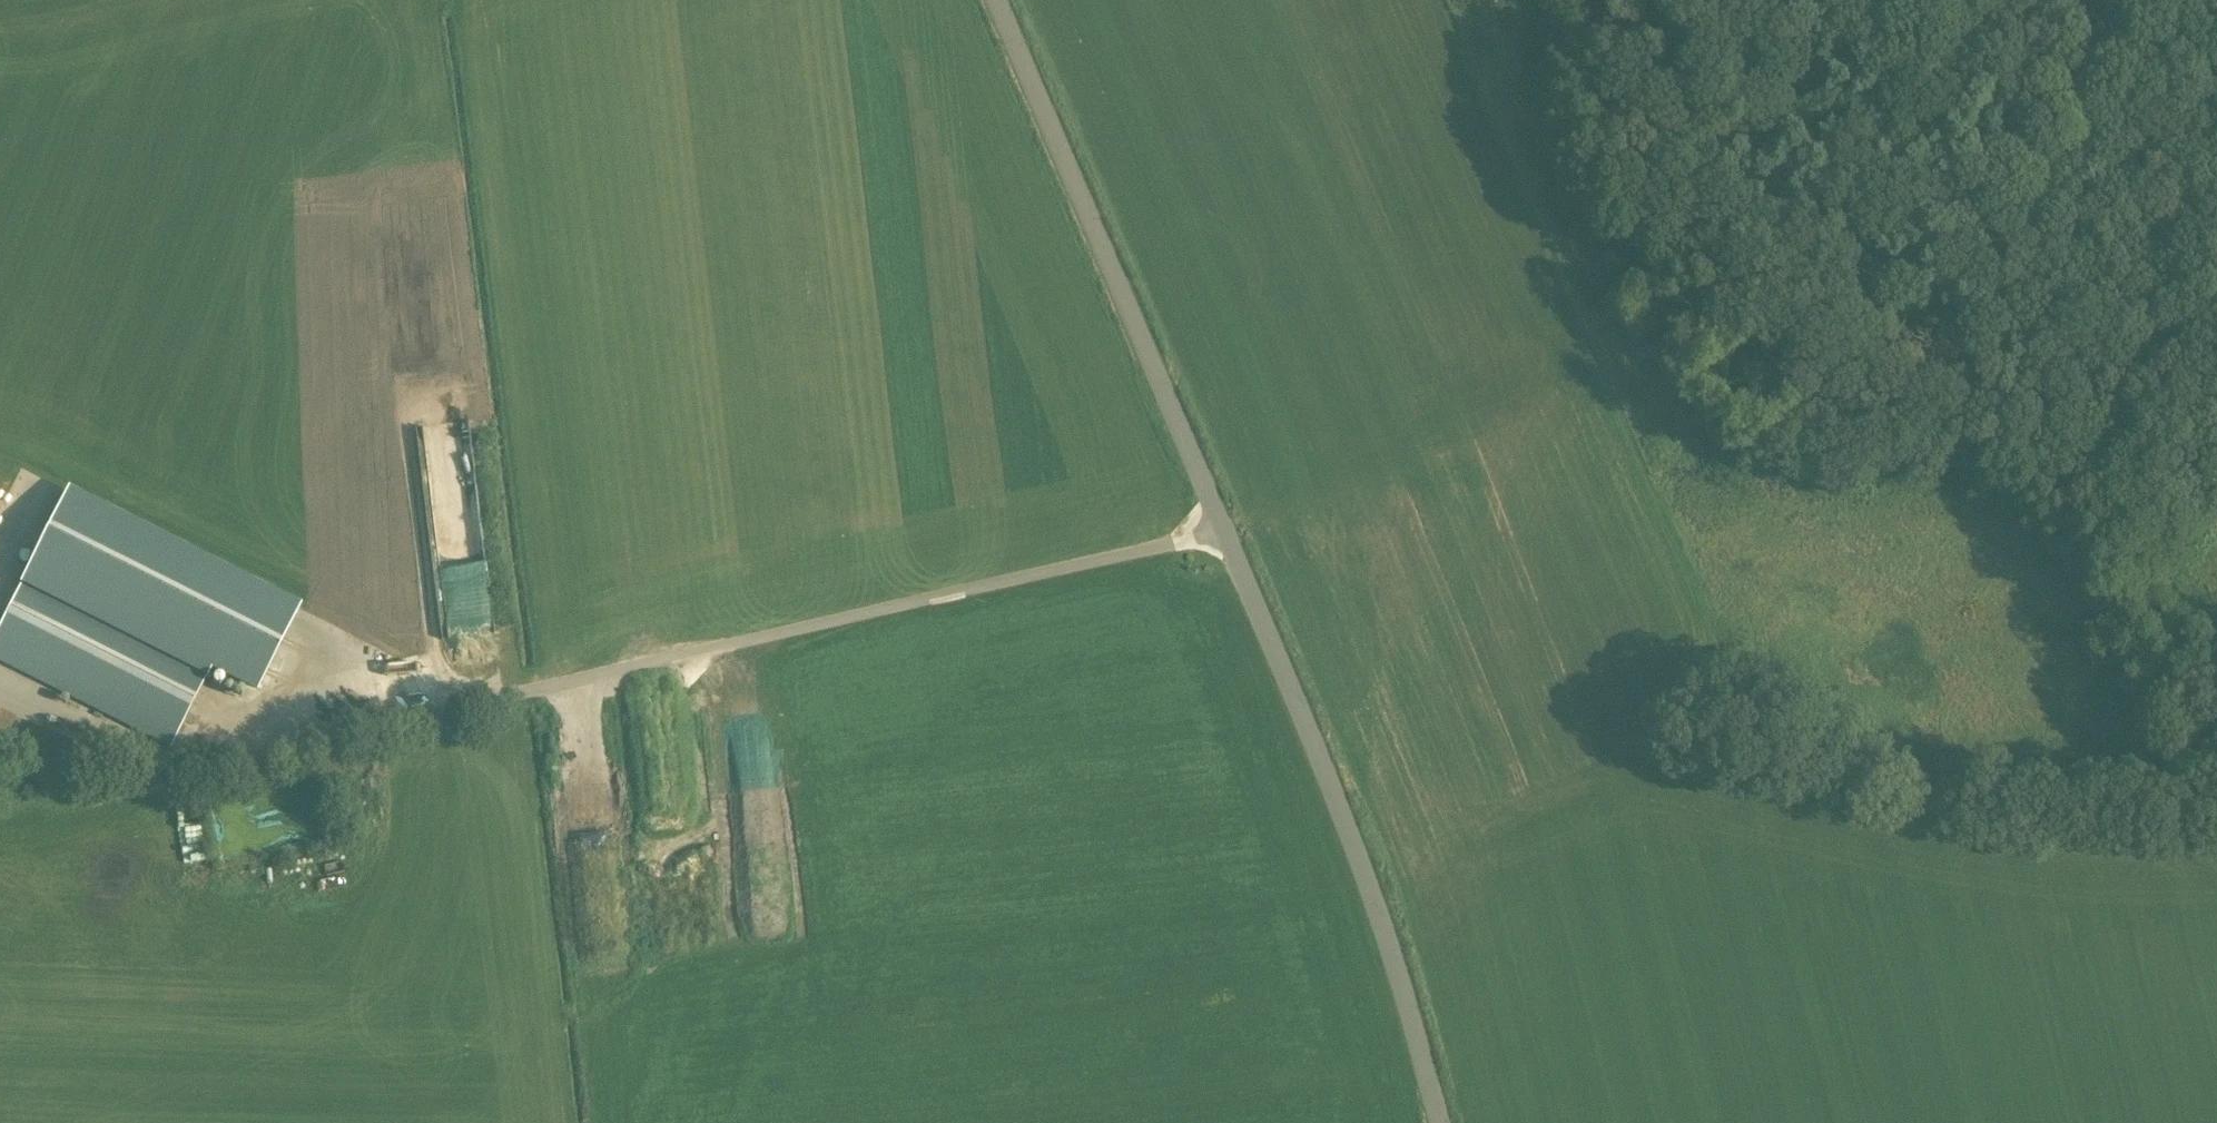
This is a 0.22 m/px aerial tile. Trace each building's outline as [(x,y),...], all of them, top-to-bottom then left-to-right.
[(0,627),(0,661),(171,748),(212,666),(258,689),(298,609),(68,492),(28,572),(0,627)] [(16,717),(0,709),(0,752),(16,717)]
